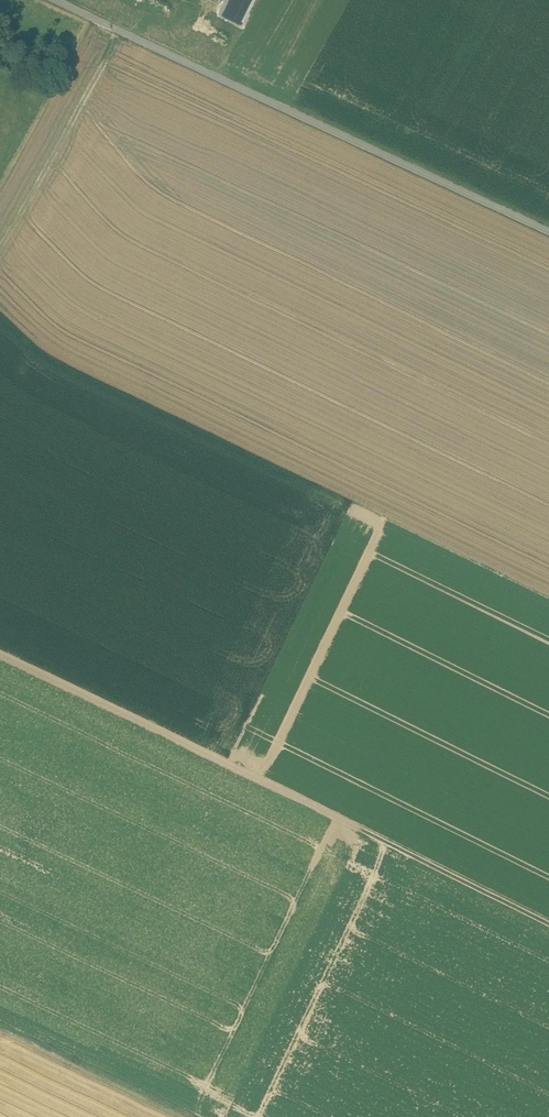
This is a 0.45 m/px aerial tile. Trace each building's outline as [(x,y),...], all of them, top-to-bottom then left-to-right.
[(223,2),(250,16),(259,0),(224,0),(223,2)]
